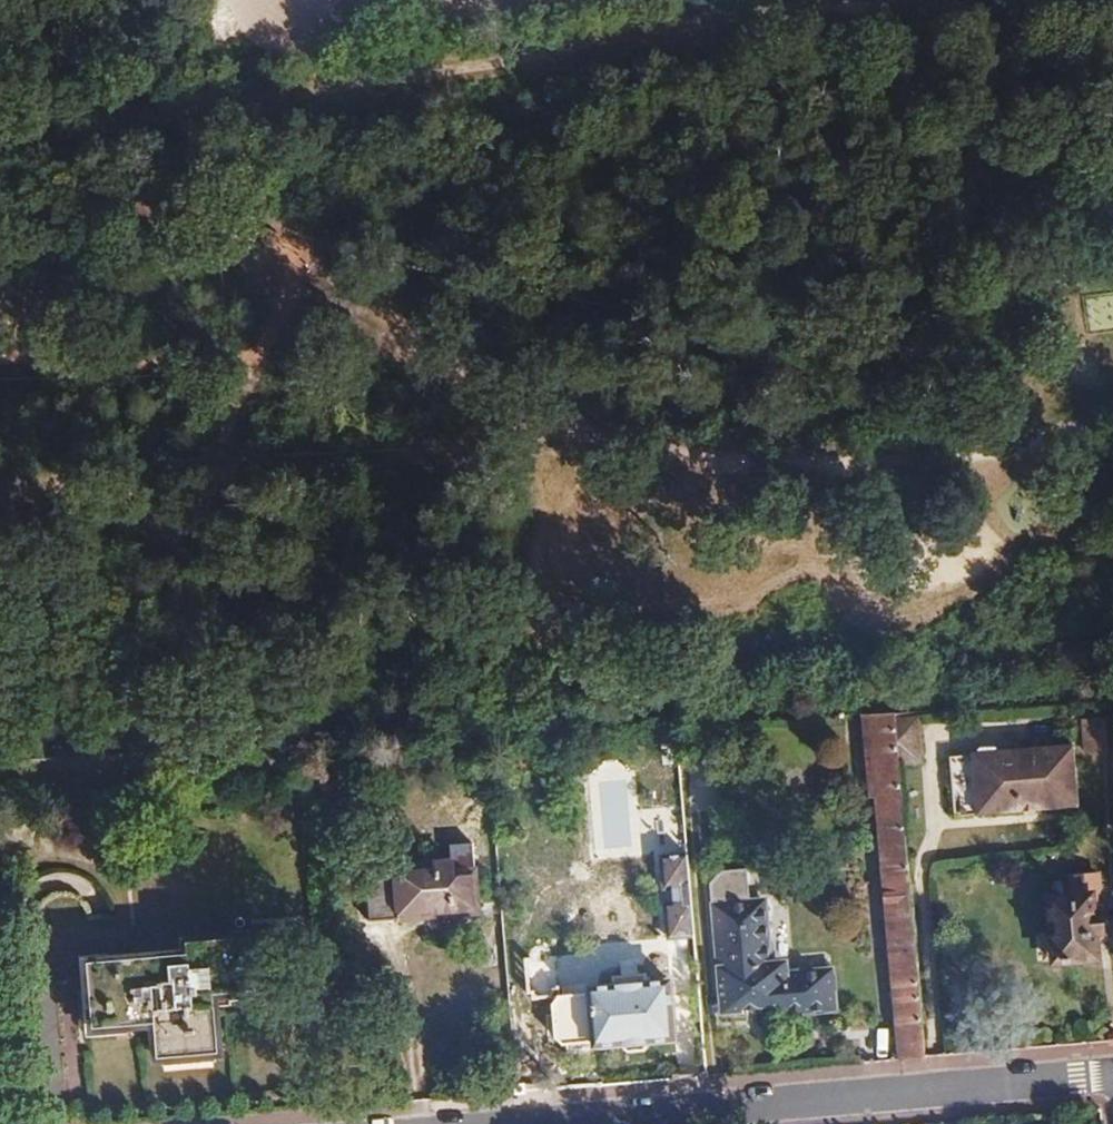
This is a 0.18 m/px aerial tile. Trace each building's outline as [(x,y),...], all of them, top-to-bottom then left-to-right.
[(902,711),(893,712),(897,762),(920,762),(916,718),(903,718),(902,711)] [(1081,718),(1081,750),(1112,747),(1112,716),(1081,718)] [(1074,745),(1065,746),(1069,804),(1078,803),(1074,745)] [(1065,746),(971,753),(975,811),(1021,807),(1021,798),(1034,798),(1034,807),(1069,804),(1065,746)] [(971,753),(949,754),(952,812),(975,811),(971,753)] [(899,784),(877,785),(894,991),(918,989),(899,784)] [(1034,798),(1021,798),(1021,807),(1034,807),(1034,798)] [(450,862),(396,867),(400,919),(479,913),(473,843),(449,845),(450,862)] [(689,857),(662,859),(669,940),(696,938),(689,857)] [(710,912),(714,912),(723,1017),(742,1016),(741,1011),(759,1009),(760,1009),(780,1008),(781,1018),(835,1013),(832,974),(824,975),(823,971),(804,973),(804,976),(788,978),(788,974),(781,968),(766,969),(761,906),(746,907),(744,874),(716,875),(708,887),(710,912)] [(1074,927),(1051,928),(1053,970),(1098,967),(1097,941),(1104,941),(1103,905),(1073,907),(1074,927)] [(190,958),(92,964),(96,1029),(160,1025),(162,1059),(223,1055),(219,997),(258,995),(255,941),(189,945),(190,958)] [(561,998),(553,1006),(556,1041),(564,1047),(595,1044),(596,1049),(622,1047),(630,1056),(641,1055),(651,1044),(676,1042),(671,984),(590,990),(591,996),(561,998)] [(760,1009),(759,1009),(760,1020),(781,1018),(780,1008),(760,1009)]
